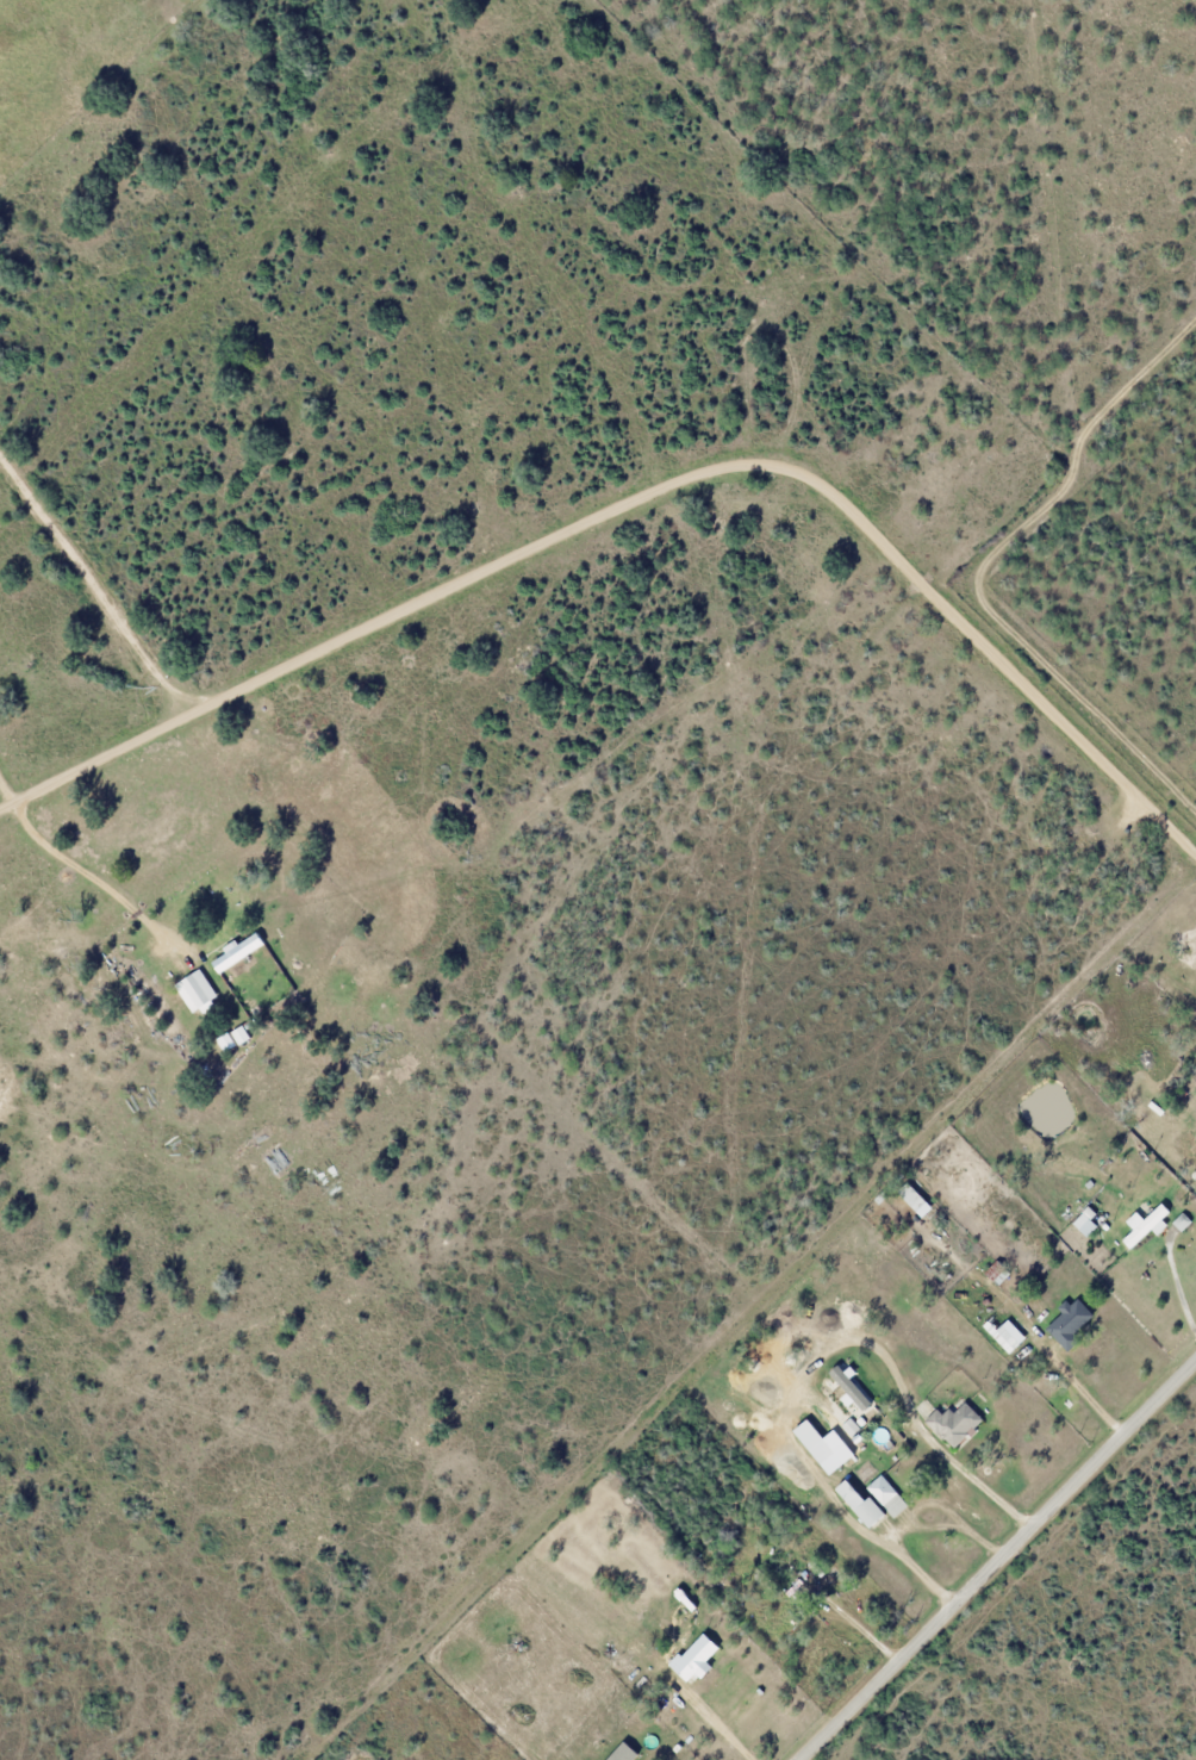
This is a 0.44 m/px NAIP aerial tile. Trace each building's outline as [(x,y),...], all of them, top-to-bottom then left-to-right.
[(180,981),(199,969),(217,996),(198,1008),(180,981)] [(897,1192),(911,1177),(940,1206),(934,1213),(930,1209),(922,1217),(897,1192)] [(1160,1204),(1166,1212),(1158,1219),(1165,1227),(1157,1236),(1151,1230),(1130,1249),(1121,1239),(1133,1229),(1126,1220),(1135,1211),(1142,1219),(1160,1204)] [(1071,1221),(1086,1206),(1095,1214),(1090,1219),(1095,1225),(1085,1235),(1071,1221)] [(1173,1223),(1182,1214),(1190,1223),(1182,1231),(1173,1223)] [(983,1274),(996,1261),(1009,1274),(996,1286),(983,1274)] [(1046,1327),(1077,1301),(1089,1314),(1066,1335),(1074,1343),(1066,1350),(1046,1327)] [(1008,1354),(1019,1344),(995,1318),(984,1327),(1008,1354)] [(964,1404),(980,1419),(953,1449),(924,1420),(935,1408),(942,1416),(948,1408),(954,1414),(964,1404)] [(824,1469),(849,1449),(834,1431),(809,1451),(824,1469)] [(867,1486),(882,1474),(907,1506),(892,1518),(867,1486)] [(836,1490),(846,1481),(862,1500),(870,1497),(885,1515),(871,1528),(836,1490)] [(672,1667),(704,1634),(722,1652),(690,1684),(672,1667)]
